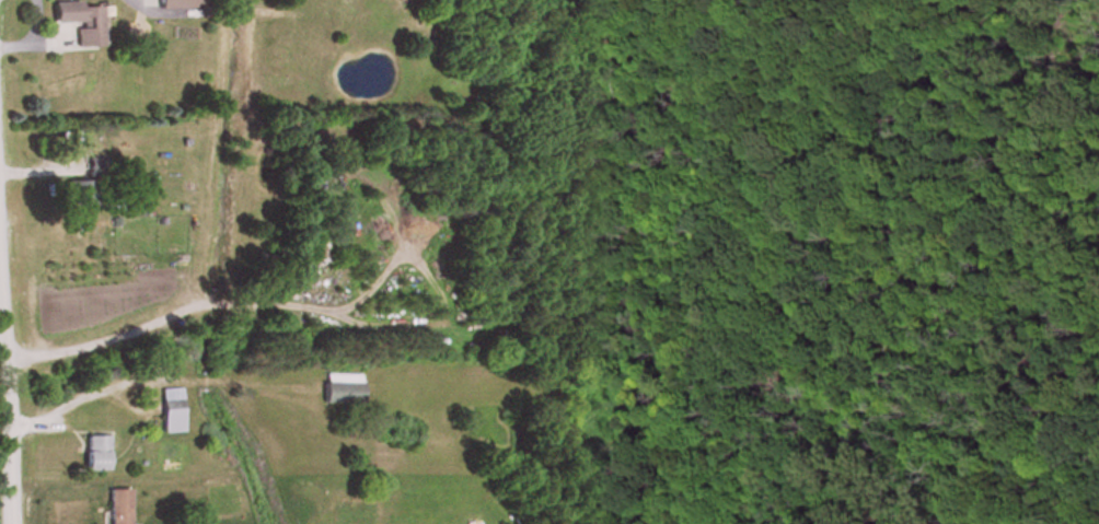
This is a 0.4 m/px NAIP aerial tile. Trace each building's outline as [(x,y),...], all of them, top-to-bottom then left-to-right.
[(205,0),(162,0),(162,10),(205,10),(205,0)] [(101,9),(81,10),(81,4),(53,5),(54,26),(77,25),(78,50),(102,50),(101,9)] [(106,160),(90,160),(90,178),(106,178),(106,160)] [(326,406),(363,406),(363,377),(326,377),(326,406)] [(183,435),(183,391),(162,391),(162,435),(183,435)] [(85,471),(106,471),(106,437),(85,437),(85,471)] [(111,523),(131,523),(131,490),(111,490),(111,523)]
